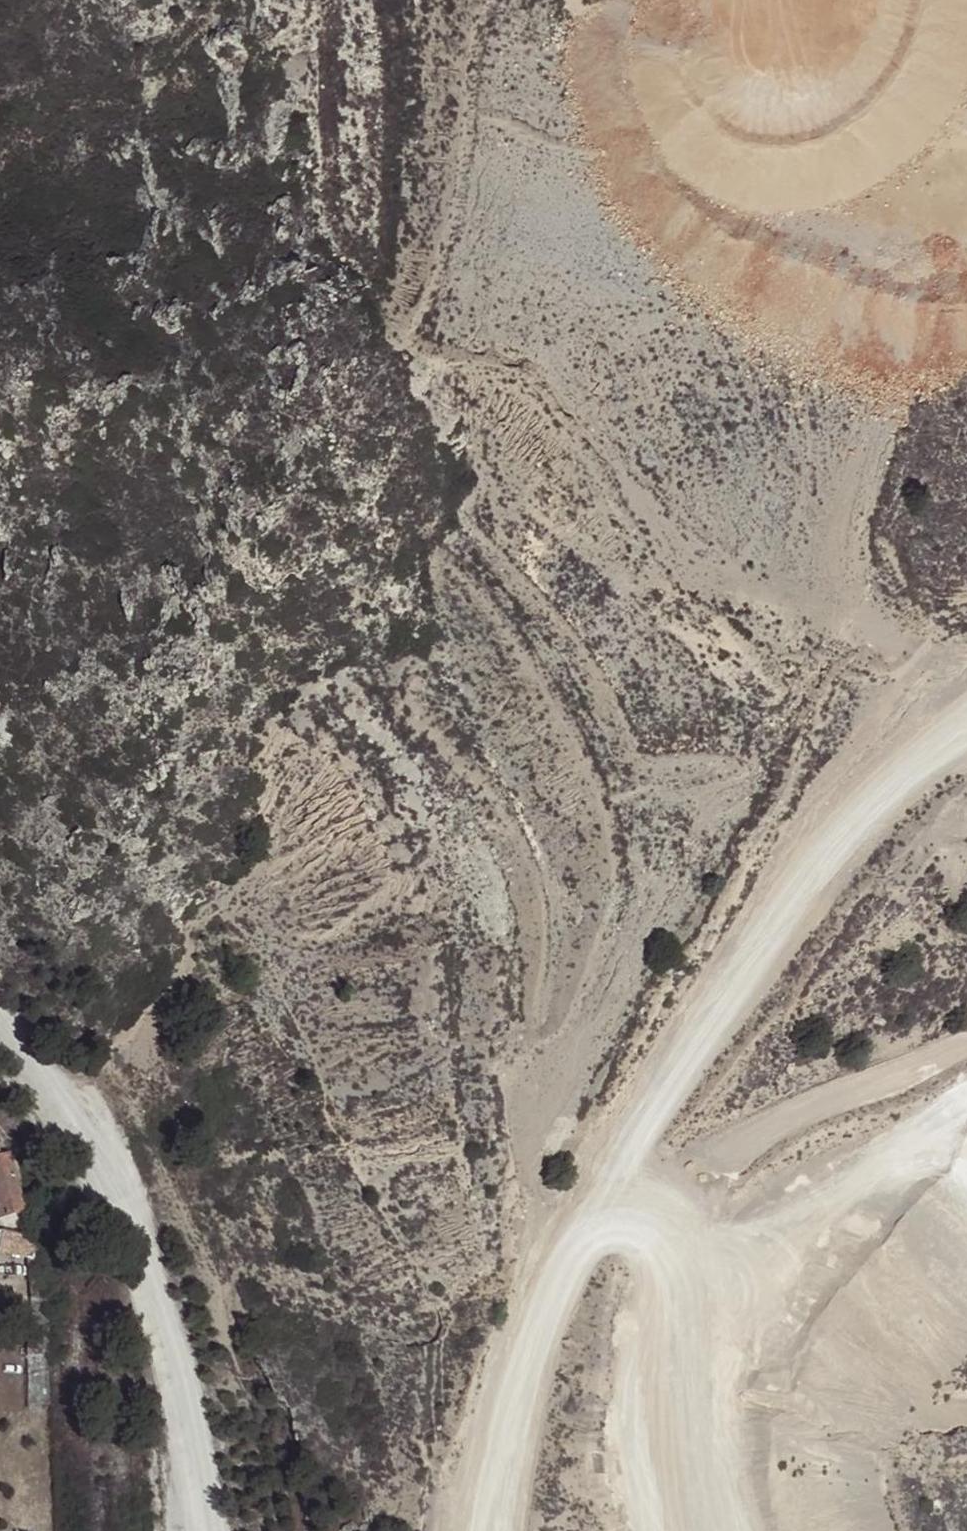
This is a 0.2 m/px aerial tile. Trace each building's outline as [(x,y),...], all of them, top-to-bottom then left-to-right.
[(22,1218),(8,1161),(0,1161),(0,1224),(22,1218)] [(17,1233),(16,1246),(32,1250),(34,1231),(17,1233)] [(0,1247),(0,1265),(19,1271),(24,1310),(11,1319),(16,1361),(43,1361),(32,1250),(16,1246),(0,1247)]
